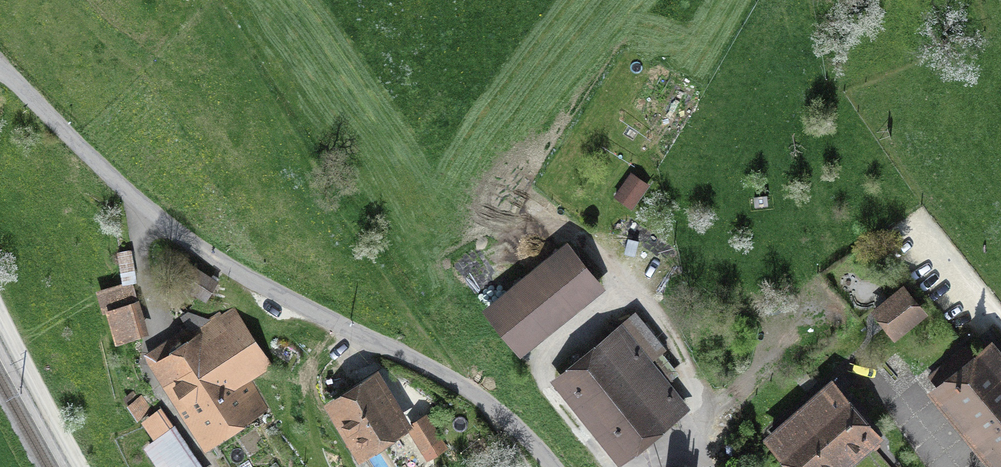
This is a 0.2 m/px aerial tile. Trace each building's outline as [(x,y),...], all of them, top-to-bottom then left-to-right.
[(615,195),(633,209),(651,184),(632,170),(615,195)] [(654,265),(654,235),(627,235),(627,265),(654,265)] [(582,251),(495,322),(534,371),(622,299),(582,251)] [(188,264),(176,281),(204,300),(216,283),(188,264)] [(135,285),(98,295),(112,348),(149,337),(135,285)] [(904,292),(882,311),(898,329),(920,311),(904,292)] [(276,369),(237,307),(150,361),(207,453),(274,411),(256,382),(276,369)] [(627,325),(555,380),(622,466),(693,411),(627,325)] [(992,344),(938,396),(998,466),(1000,466),(1000,355),(992,344)] [(413,425),(379,372),(324,407),(361,464),(411,433),(416,429),(413,425)] [(767,442),(789,466),(860,466),(886,445),(834,385),(767,442)] [(142,397),(131,404),(139,416),(150,409),(142,397)] [(175,432),(164,413),(144,424),(156,444),(146,452),(156,466),(199,466),(175,432)] [(445,441),(428,415),(413,425),(416,429),(411,433),(425,454),(445,441)]
